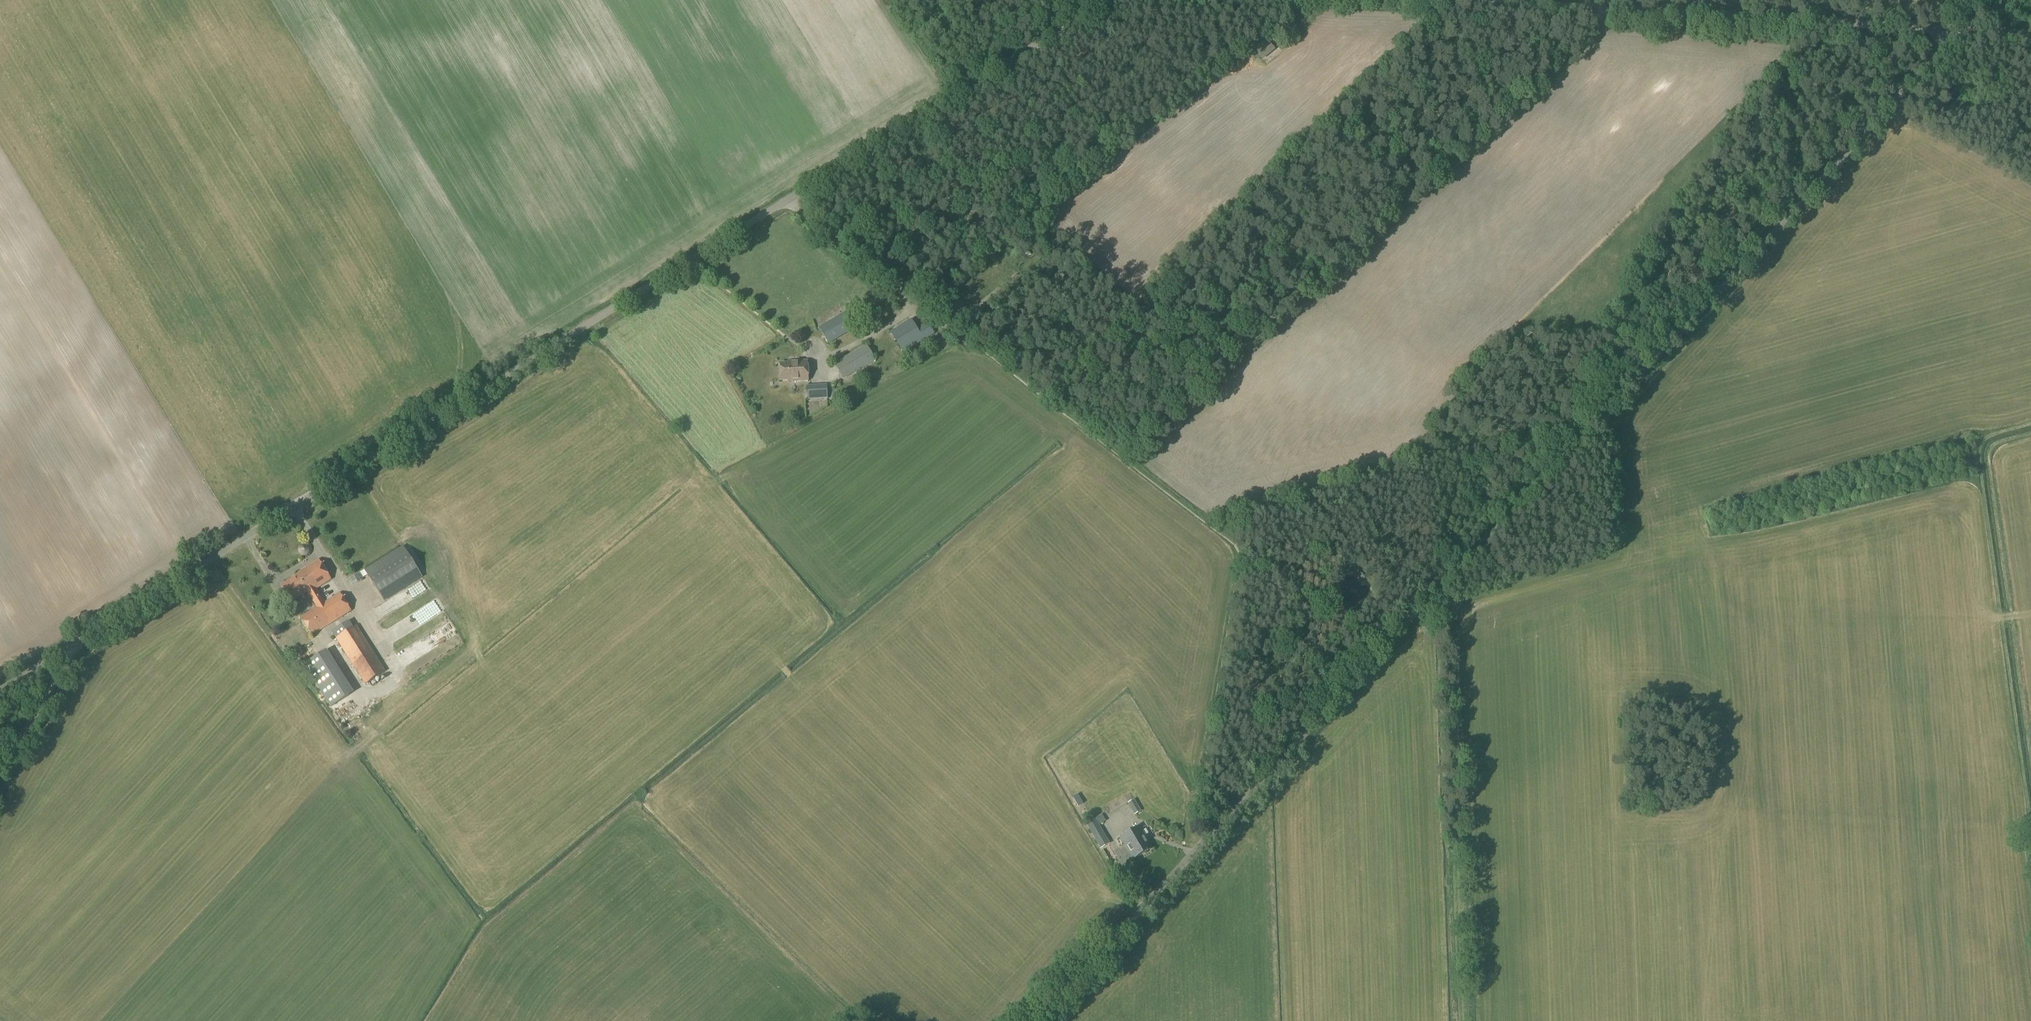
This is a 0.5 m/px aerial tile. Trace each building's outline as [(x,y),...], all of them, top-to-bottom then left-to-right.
[(1271,41),(1258,51),(1267,61),(1279,51),(1271,41)] [(828,345),(853,329),(844,312),(818,327),(828,345)] [(916,329),(908,318),(887,330),(903,354),(924,340),(934,334),(928,323),(916,329)] [(833,364),(843,379),(853,373),(853,374),(876,360),(866,344),(833,364)] [(807,381),(806,362),(787,363),(788,364),(779,364),(780,380),(788,380),(788,381),(807,381)] [(808,399),(827,398),(826,386),(807,387),(808,399)] [(383,600),(422,575),(403,547),(365,571),(383,600)] [(324,602),(316,589),(331,580),(318,560),(296,574),(297,576),(280,586),(291,602),(306,592),(316,607),(300,617),(312,636),(351,611),(340,592),(324,602)] [(381,606),(383,613),(391,611),(389,604),(381,606)] [(353,627),(349,620),(329,633),(334,640),(335,639),(365,685),(386,672),(356,625),(353,627)] [(1078,806),(1083,803),(1077,794),(1072,797),(1078,806)] [(1096,821),(1095,818),(1085,824),(1087,826),(1099,848),(1100,849),(1109,843),(1096,821)] [(1132,859),(1151,849),(1138,826),(1119,837),(1132,859)]
